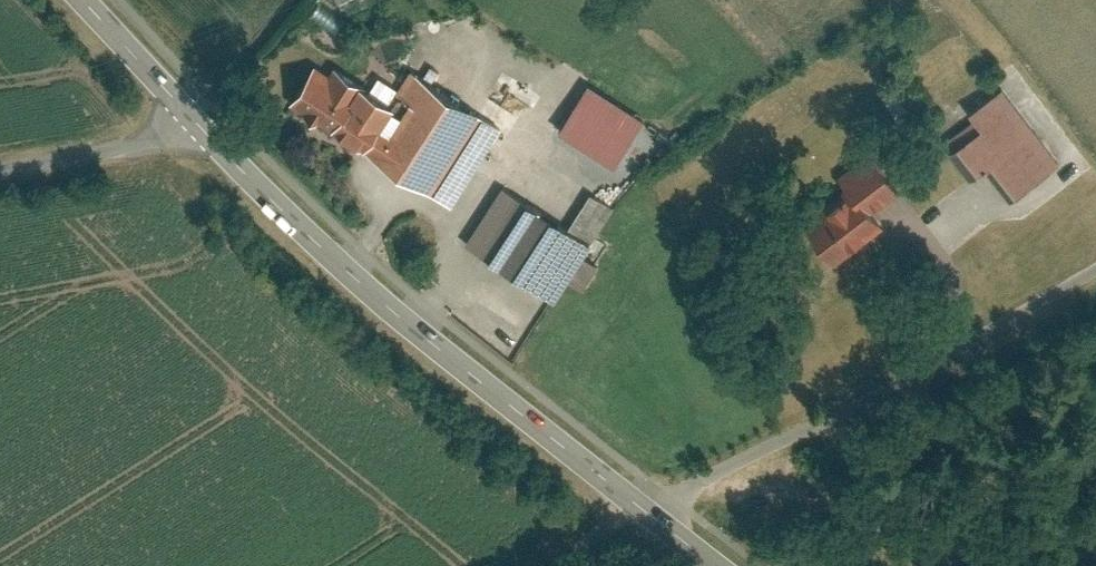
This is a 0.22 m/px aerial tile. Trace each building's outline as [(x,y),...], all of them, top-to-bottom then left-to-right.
[(333,76),(317,66),(292,107),(313,120),(309,126),(451,215),(509,123),(409,61),(385,100),(337,70),(333,76)] [(1061,158),(1002,81),(964,110),(970,118),(944,138),(971,172),(985,161),(1012,196),(1061,158)] [(872,151),(834,177),(847,197),(813,220),(839,259),(884,229),(871,208),(898,190),(872,151)] [(568,232),(502,191),(468,245),(552,296),(559,284),(579,297),(599,265),(592,261),(604,241),(595,235),(610,210),(590,197),(568,232)]
